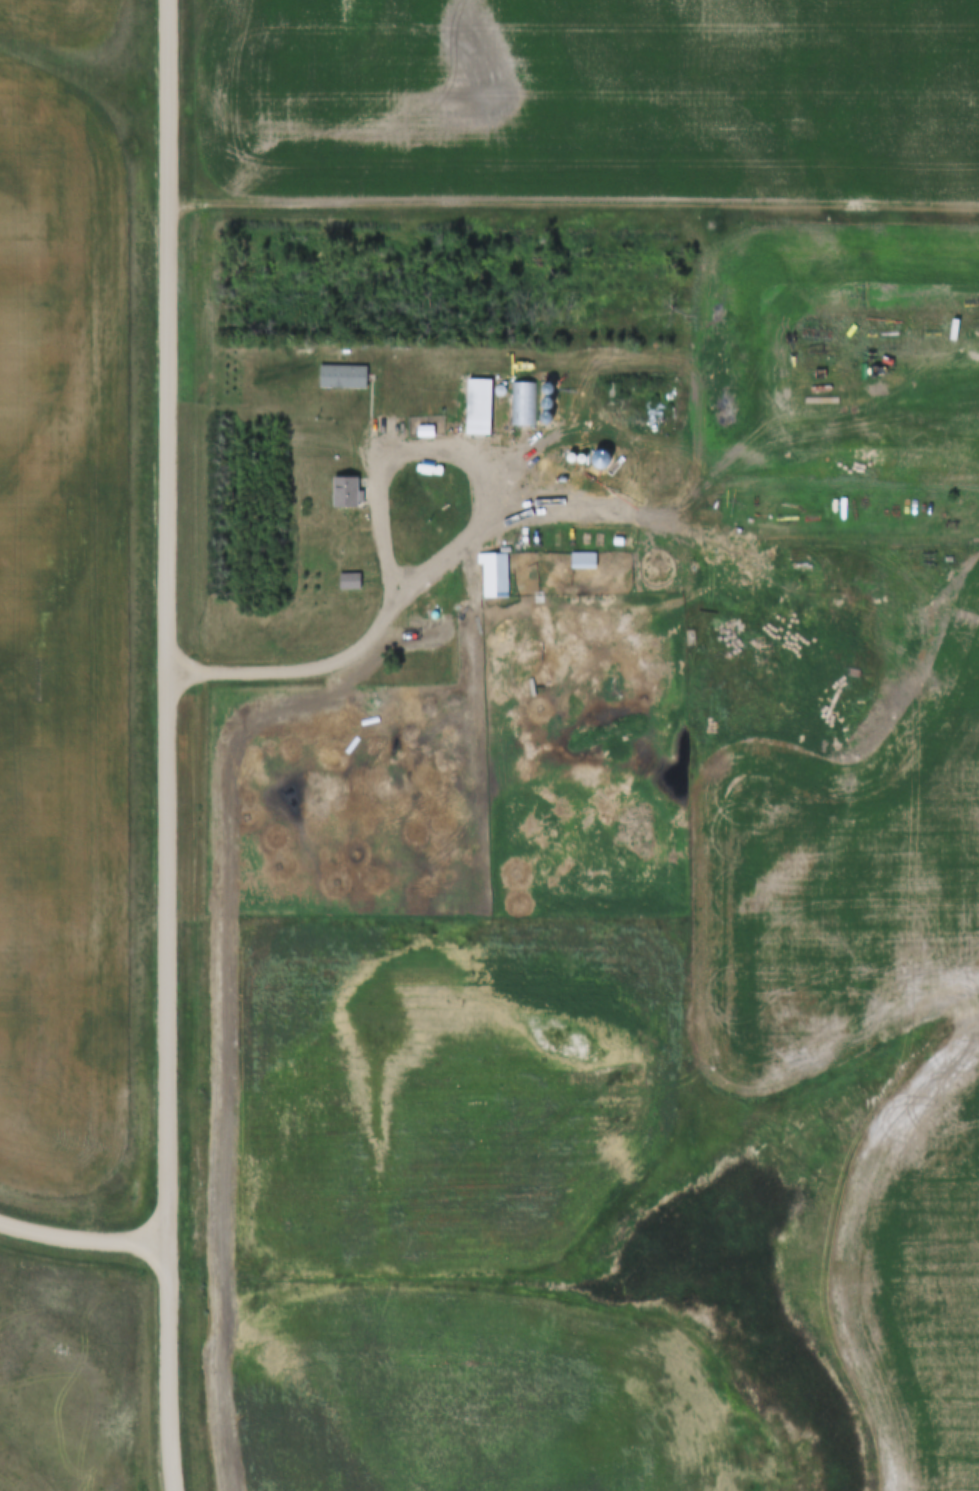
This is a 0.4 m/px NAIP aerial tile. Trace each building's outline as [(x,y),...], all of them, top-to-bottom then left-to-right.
[(494,379),(469,379),(469,435),(494,435),(494,379)] [(513,381),(513,426),(536,426),(536,381),(513,381)] [(363,509),(362,477),(335,478),(336,510),(363,509)] [(573,570),(599,570),(599,567),(618,567),(618,553),(573,553),(573,570)] [(509,599),(509,554),(479,554),(479,566),(485,566),(485,599),(509,599)] [(363,574),(341,574),(341,591),(363,591),(363,574)]
